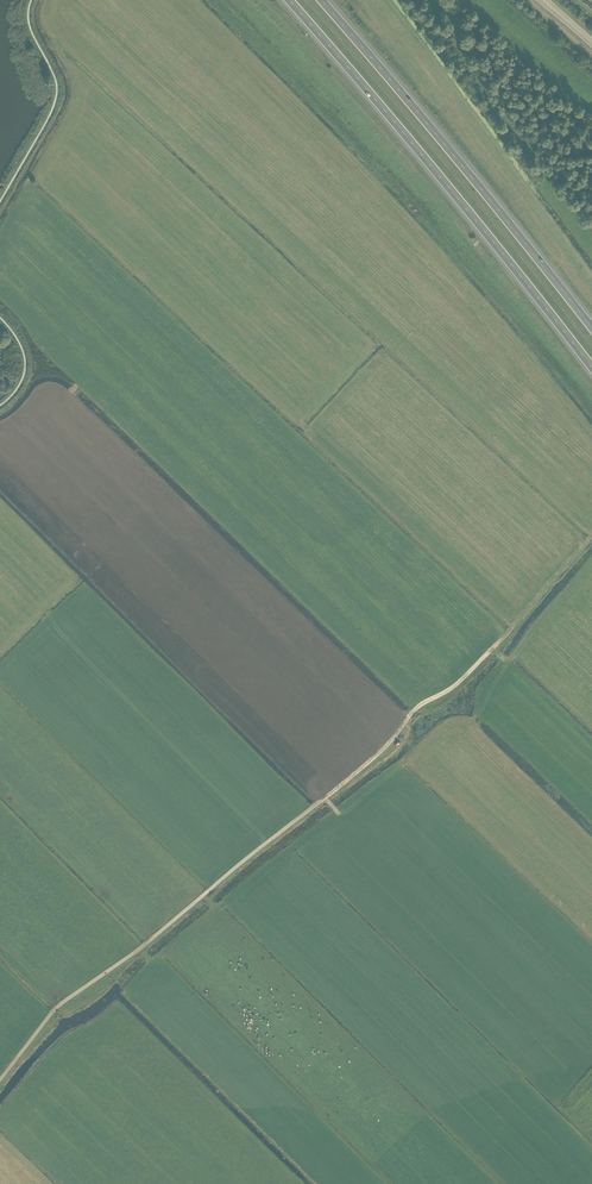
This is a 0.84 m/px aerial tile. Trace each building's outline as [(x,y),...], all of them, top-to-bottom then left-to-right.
[(377,163),(388,175),(395,169),(384,156),(377,163)]
